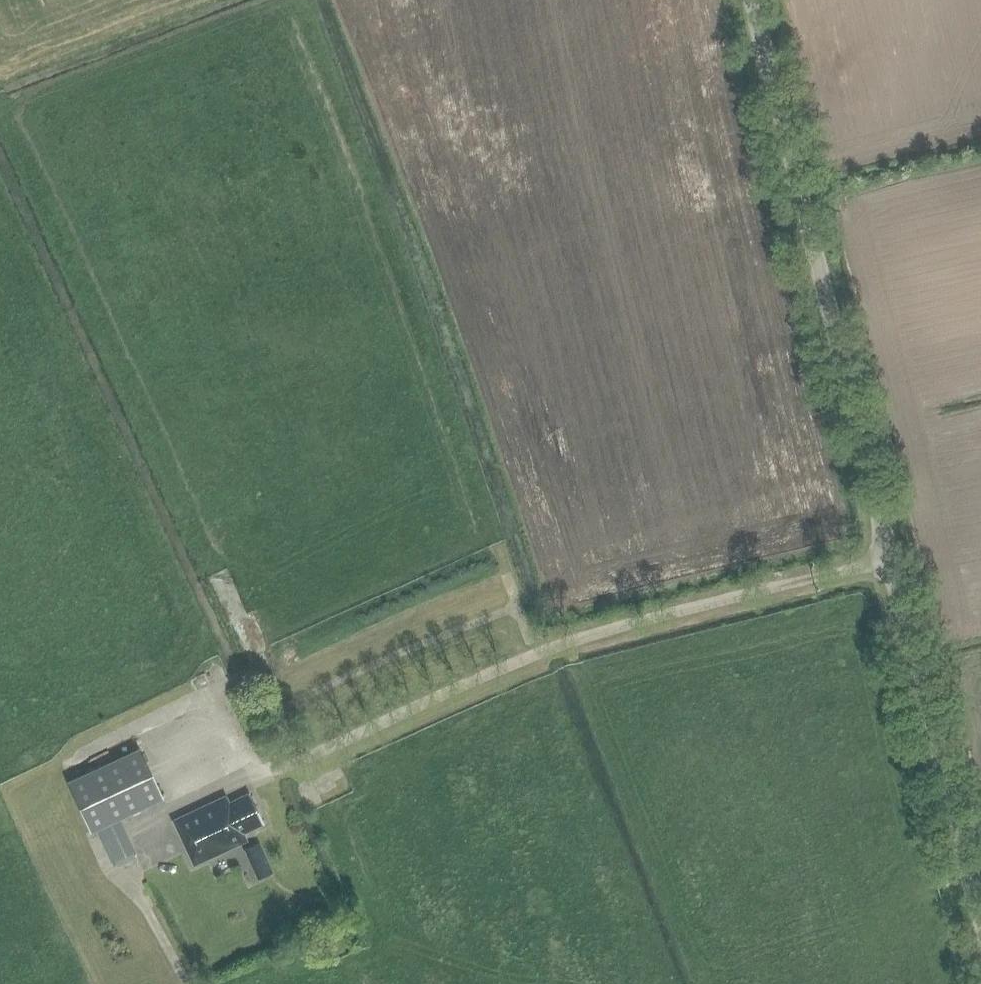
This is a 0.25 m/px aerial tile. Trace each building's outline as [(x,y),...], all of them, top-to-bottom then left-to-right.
[(91,829),(162,795),(139,746),(68,780),(91,829)] [(192,862),(199,859),(244,838),(242,834),(263,825),(248,792),(226,802),(224,799),(174,822),(192,862)] [(259,843),(243,851),(257,880),(273,873),(259,843)]
